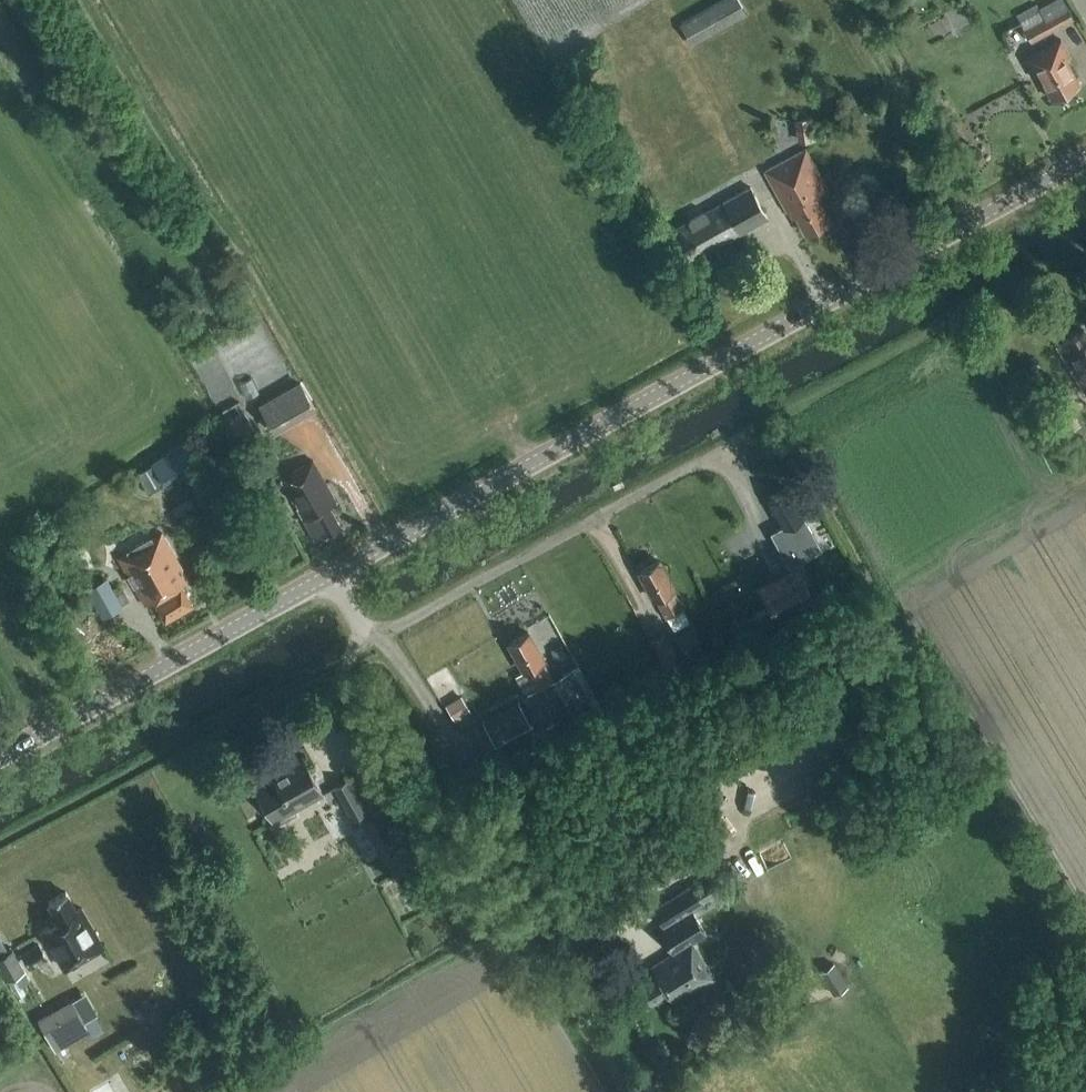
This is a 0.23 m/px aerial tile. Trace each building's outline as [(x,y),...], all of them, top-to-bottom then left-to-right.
[(694,45),(748,15),(740,0),(722,0),(682,23),(694,45)] [(1073,17),(1064,0),(1057,0),(1040,9),(1041,12),(1021,23),(1031,41),(1073,17)] [(1038,74),(1052,99),(1079,84),(1066,59),(1069,57),(1060,40),(1025,60),(1034,76),(1038,74)] [(799,140),(819,136),(814,112),(794,116),(799,140)] [(792,209),(805,234),(829,221),(816,196),(828,189),(807,149),(766,171),(787,211),(792,209)] [(688,260),(769,218),(753,186),(671,229),(688,260)] [(1084,332),(1067,342),(1068,342),(1058,348),(1085,394),(1085,336),(1084,332)] [(314,410),(298,383),(260,406),(275,433),(314,410)] [(1067,406),(1053,415),(1064,434),(1079,425),(1067,406)] [(163,484),(201,461),(188,441),(151,464),(163,484)] [(281,479),(316,542),(341,528),(329,506),(337,502),(313,461),(281,479)] [(151,478),(138,485),(153,512),(167,505),(152,478),(151,478)] [(769,499),(784,526),(771,534),(788,566),(820,548),(803,517),(804,517),(788,489),(769,499)] [(191,498),(173,508),(178,518),(197,508),(191,498)] [(165,622),(193,606),(181,586),(189,581),(162,534),(118,559),(145,606),(154,602),(165,622)] [(658,561),(639,571),(655,600),(656,599),(667,618),(683,609),(672,590),(673,589),(658,561)] [(811,587),(807,578),(795,584),(788,568),(757,582),(769,607),(811,587)] [(692,629),(676,637),(689,661),(704,653),(692,629)] [(536,690),(537,690),(544,686),(569,731),(580,725),(578,723),(595,715),(585,696),(575,701),(566,683),(557,687),(554,680),(553,681),(542,662),(543,661),(528,633),(509,643),(524,672),(526,671),(536,690)] [(666,668),(677,662),(664,638),(653,645),(666,668)] [(462,699),(448,707),(455,721),(470,713),(462,699)] [(531,724),(519,701),(484,720),(496,743),(531,724)] [(561,722),(544,732),(549,739),(565,729),(561,722)] [(274,822),(323,795),(302,756),(272,773),(275,778),(255,789),(274,822)] [(352,778),(335,787),(352,818),(369,809),(352,778)] [(405,849),(383,810),(362,821),(384,861),(405,849)] [(673,954),(651,968),(657,977),(636,990),(647,1007),(668,994),(674,1004),(713,979),(693,945),(706,937),(691,914),(706,905),(693,885),(654,909),(665,928),(659,931),(673,954)] [(65,893),(48,903),(59,922),(42,931),(64,969),(102,947),(81,909),(76,912),(65,893)] [(38,946),(22,954),(29,966),(44,957),(38,946)] [(13,950),(0,958),(0,969),(8,982),(27,972),(13,950)] [(835,996),(849,987),(834,964),(820,974),(835,996)] [(73,1001),(39,1020),(56,1051),(71,1042),(67,1034),(86,1024),(73,1001)]
